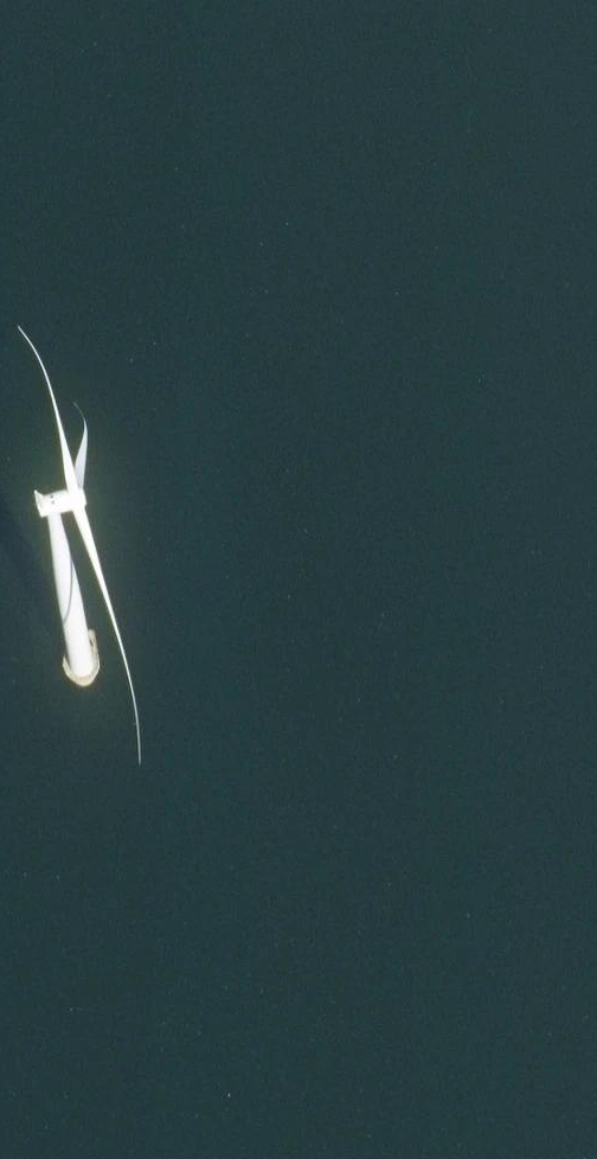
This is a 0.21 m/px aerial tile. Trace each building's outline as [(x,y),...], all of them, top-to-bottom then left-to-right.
[(74,666),(72,671),(73,677),(77,681),(82,684),(88,683),(92,680),(95,675),(95,670),(93,665),(89,661),(83,660),(78,662),(74,666)]
